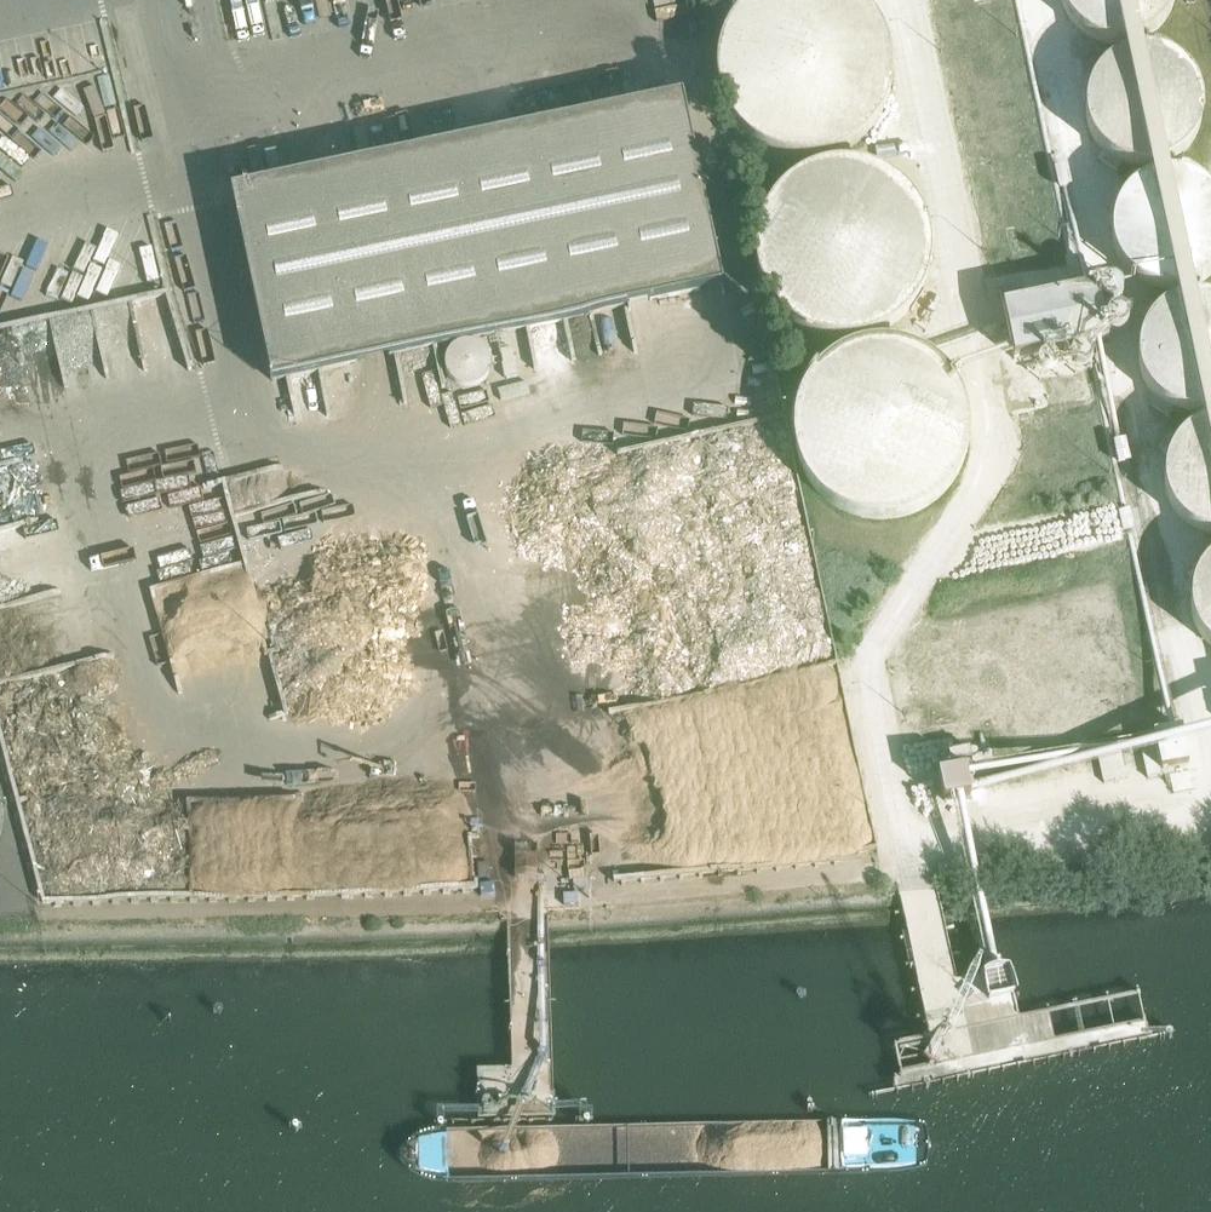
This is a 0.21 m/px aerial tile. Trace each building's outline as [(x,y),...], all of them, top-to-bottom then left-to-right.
[(895,72),(893,55),(890,44),(887,36),(879,21),(867,7),(859,0),(858,0),(751,0),(742,7),(731,21),(723,36),(717,52),(715,71),(716,86),(720,103),(727,117),(732,125),(739,134),(747,141),(754,147),(770,155),(785,160),(802,162),(819,161),(828,159),(839,156),(853,149),(860,143),(868,136),(879,123),(888,108),(893,90),(895,74),(895,72)] [(1060,1),(1064,13),(1071,24),(1079,33),(1088,39),(1098,44),(1110,47),(1122,48),(1133,46),(1142,43),(1152,38),(1163,29),(1169,21),(1174,10),(1178,1),(1178,0),(1060,0),(1060,1)] [(1204,112),(1204,111),(1204,100),(1200,89),(1195,78),(1189,71),(1179,62),(1169,56),(1157,52),(1148,51),(1139,51),(1125,54),(1114,59),(1104,67),(1096,76),(1089,87),(1086,98),(1085,110),(1086,123),(1089,133),(1094,144),(1102,153),(1112,161),(1122,167),(1132,170),(1144,171),(1154,170),(1165,167),(1177,161),(1185,155),(1192,147),(1199,136),(1203,123),(1204,112)] [(683,98),(232,193),(272,383),(723,288),(683,98)] [(935,256),(935,254),(934,244),(933,235),(928,219),(919,203),(909,191),(896,180),(883,172),(872,168),(863,166),(846,164),(829,165),(814,169),(798,177),(783,188),(771,202),(766,210),(761,219),(756,235),(755,244),(754,254),(756,270),(758,280),(761,288),(770,304),(781,318),(793,328),(808,336),(823,341),(832,343),(841,344),(857,343),(866,341),(877,338),(887,334),(896,328),(908,318),(919,304),(928,288),(933,273),(935,256)] [(1210,188),(1201,181),(1192,177),(1182,174),(1168,173),(1159,174),(1147,178),(1136,184),(1127,191),(1121,199),(1115,211),(1111,222),(1111,234),(1112,247),(1116,257),(1121,267),(1130,276),(1140,284),(1147,288),(1159,291),(1169,292),(1182,291),(1192,289),(1201,284),(1210,277),(1210,276),(1210,189),(1210,188)] [(1210,299),(1200,298),(1187,299),(1178,301),(1165,307),(1157,314),(1149,323),(1143,335),(1139,346),(1138,356),(1139,367),(1142,379),(1148,391),(1155,399),(1164,406),(1173,412),(1187,416),(1198,417),(1208,416),(1210,415),(1210,299)] [(61,334),(62,328),(58,327),(56,349),(72,350),(74,335),(61,334)] [(972,434),(972,433),(971,423),(970,414),(965,398),(956,382),(946,370),(933,359),(918,351),(902,345),(891,343),(884,343),(868,344),(859,346),(848,349),(834,356),(821,367),(810,379),(801,395),(797,403),(795,412),(792,429),(793,447),(798,463),(801,471),(806,480),(815,493),(822,499),(830,506),(845,515),(862,520),(873,522),(880,522),(898,521),(905,519),(916,516),(930,509),(943,498),(955,484),(965,468),(970,451),(972,434)] [(1204,423),(1193,428),(1184,435),(1175,445),(1169,455),(1165,466),(1164,477),(1165,490),(1168,501),(1174,512),(1180,520),(1187,527),(1198,534),(1210,538),(1210,421),(1204,423)] [(674,629),(825,598),(793,445),(711,462),(733,472),(742,470),(744,484),(753,465),(758,487),(763,476),(776,473),(788,478),(781,493),(785,509),(774,512),(769,522),(751,526),(754,544),(750,553),(752,562),(742,583),(736,555),(734,555),(729,529),(710,571),(698,565),(689,584),(691,592),(674,629)] [(1209,560),(1201,570),(1195,580),(1192,591),(1190,602),(1191,612),(1194,624),(1199,635),(1206,644),(1210,648),(1210,558),(1209,560)] [(968,769),(940,774),(945,802),(973,796),(968,769)]
